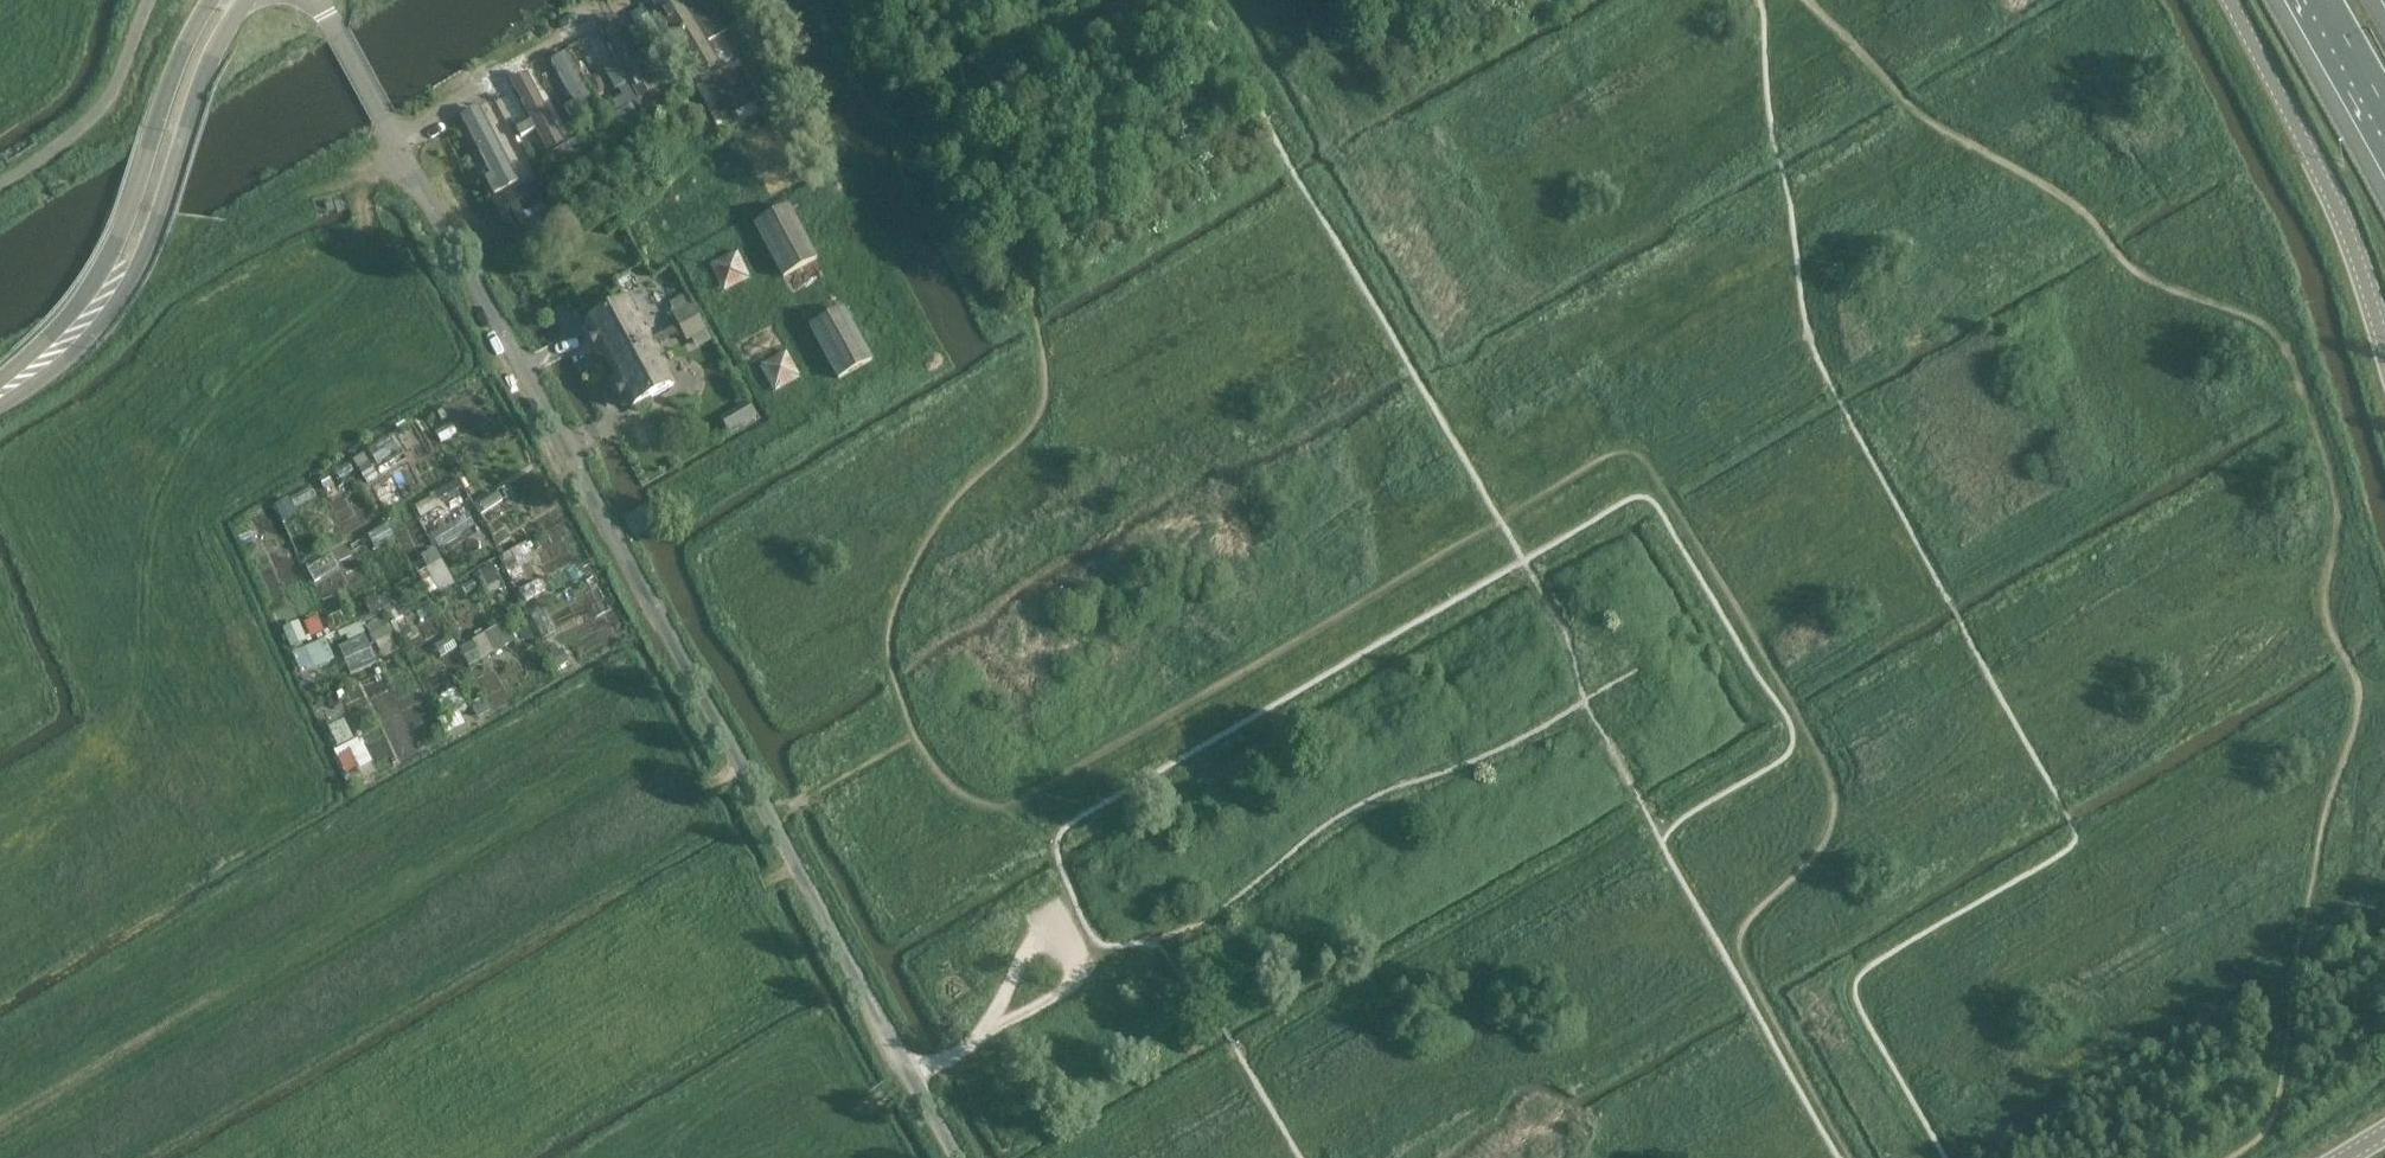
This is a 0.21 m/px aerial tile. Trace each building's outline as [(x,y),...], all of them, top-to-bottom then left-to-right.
[(652,2),(699,78),(720,66),(679,0),(656,0),(652,2)] [(692,16),(709,46),(742,26),(725,0),(718,0),(692,16)] [(616,20),(600,30),(617,60),(604,68),(616,90),(629,82),(641,102),(659,93),(616,20)] [(568,54),(551,63),(574,103),(565,108),(572,119),(581,114),(590,129),(606,120),(568,54)] [(738,63),(705,80),(725,118),(758,101),(738,63)] [(528,77),(513,85),(532,121),(517,129),(522,137),(537,129),(549,152),(565,144),(528,77)] [(480,111),(462,121),(493,176),(487,179),(499,201),(524,188),(480,111)] [(626,129),(619,116),(591,131),(599,144),(626,129)] [(559,166),(585,152),(579,139),(552,154),(559,166)] [(540,179),(524,188),(499,201),(494,204),(506,226),(517,221),(527,239),(562,220),(540,179)] [(755,226),(784,278),(817,260),(789,208),(755,226)] [(739,250),(711,261),(724,290),(751,278),(739,250)] [(612,366),(654,343),(631,302),(589,325),(592,330),(585,333),(598,356),(605,353),(612,366)] [(681,328),(702,317),(696,305),(675,316),(681,328)] [(844,310),(810,328),(839,380),(872,362),(844,310)] [(708,331),(702,317),(681,328),(688,341),(708,331)] [(677,385),(654,343),(612,366),(619,379),(613,383),(626,406),(632,403),(635,408),(677,385)] [(762,362),(776,390),(802,377),(788,349),(762,362)] [(748,403),(738,409),(747,423),(756,417),(748,403)] [(442,410),(437,413),(442,421),(447,418),(442,410)] [(451,424),(436,432),(441,442),(457,433),(451,424)] [(364,455),(353,461),(357,469),(359,469),(369,463),(364,455)] [(369,463),(359,469),(367,484),(378,478),(369,463)] [(328,476),(320,481),(324,489),(333,485),(328,476)] [(498,493),(479,505),(484,513),(503,501),(498,493)] [(431,498),(416,507),(421,517),(436,509),(431,498)] [(289,499),(275,506),(283,522),(297,514),(289,499)] [(435,549),(421,557),(427,568),(442,560),(435,549)] [(511,552),(500,557),(513,581),(523,575),(511,552)] [(335,557),(312,565),(316,576),(339,568),(335,557)] [(427,568),(426,569),(438,591),(454,582),(442,560),(427,568)] [(492,566),(477,574),(485,590),(500,581),(492,566)] [(473,581),(463,587),(467,595),(478,589),(473,581)] [(538,582),(520,592),(526,603),(545,593),(538,582)] [(375,595),(364,601),(372,616),(383,610),(375,595)] [(385,596),(378,600),(384,610),(391,606),(385,596)] [(402,606),(388,614),(394,623),(408,616),(402,606)] [(385,617),(366,627),(375,644),(394,634),(385,617)] [(317,618),(304,624),(310,638),(324,632),(317,618)] [(361,623),(339,633),(341,638),(346,636),(349,641),(364,634),(365,634),(361,623)] [(507,623),(485,635),(495,653),(517,641),(507,623)] [(302,628),(286,635),(292,648),(308,641),(302,628)] [(450,637),(435,646),(442,658),(457,648),(450,637)] [(325,640),(307,648),(316,669),(334,661),(325,640)] [(473,642),(460,649),(470,667),(483,660),(473,642)] [(563,649),(552,655),(559,669),(570,663),(563,649)] [(458,691),(438,701),(448,720),(468,710),(458,691)] [(474,708),(472,709),(477,719),(490,713),(491,712),(486,701),(474,707),(474,708)] [(344,721),(329,729),(338,747),(353,739),(344,721)] [(351,751),(338,757),(346,774),(359,767),(351,751)]
